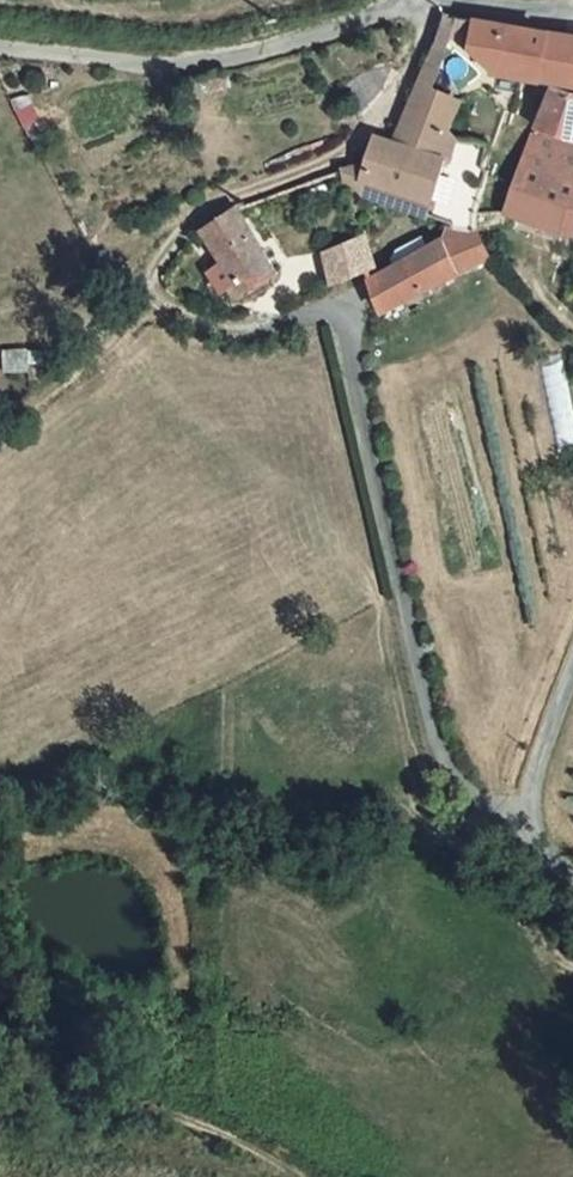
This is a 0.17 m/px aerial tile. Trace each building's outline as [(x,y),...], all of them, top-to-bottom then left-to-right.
[(453,36),(461,13),(448,11),(422,80),(437,85),(453,36)] [(461,13),(453,36),(475,46),(480,15),(461,13)] [(480,15),(475,46),(496,66),(572,76),(572,30),(480,15)] [(399,135),(445,151),(466,96),(437,85),(422,80),(399,135)] [(535,133),(525,165),(572,179),(572,85),(561,84),(549,114),(542,134),(535,133)] [(380,129),(370,158),(364,177),(437,202),(454,154),(445,151),(399,135),(380,129)] [(434,215),(437,202),(364,177),(370,158),(345,165),(347,175),(367,194),(434,215)] [(525,165),(509,214),(517,216),(572,229),(572,179),(525,165)] [(236,208),(209,226),(251,290),(278,272),(236,208)] [(451,238),(464,266),(491,254),(478,226),(451,238)] [(366,232),(326,246),(338,280),(378,266),(366,232)] [(464,266),(451,238),(373,275),(386,303),(464,266)] [(572,450),(572,410),(560,355),(538,360),(560,453),(572,450)]
